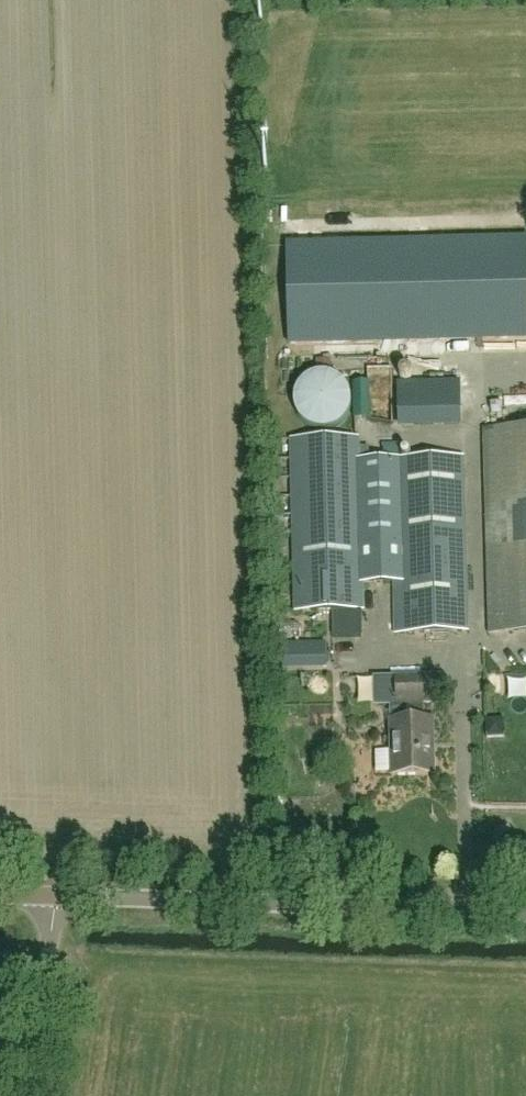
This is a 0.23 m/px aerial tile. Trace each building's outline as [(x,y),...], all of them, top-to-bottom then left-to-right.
[(525,338),(525,239),(288,246),(290,345),(525,338)] [(332,360),(316,360),(316,372),(332,372),(332,360)] [(350,411),(351,400),(349,391),(344,382),(337,376),(329,374),(323,373),(313,375),(305,380),(299,387),(295,396),(295,406),(298,416),(305,424),(314,429),(323,431),(333,429),(342,424),(346,418),(350,411)] [(400,430),(463,427),(462,381),(399,382),(400,430)] [(486,433),(491,631),(525,630),(525,431),(486,433)] [(401,460),(357,461),(357,439),(293,441),(298,612),(334,611),(334,638),(362,637),(361,583),(404,582),(401,460)] [(462,458),(401,460),(404,582),(405,633),(466,632),(462,458)] [(441,703),(441,677),(375,679),(375,706),(390,705),(391,722),(400,722),(400,719),(424,718),(424,704),(441,703)] [(391,722),(392,777),(435,775),(433,721),(424,721),(424,718),(400,719),(400,722),(391,722)] [(316,737),(311,752),(325,757),(330,741),(316,737)]
